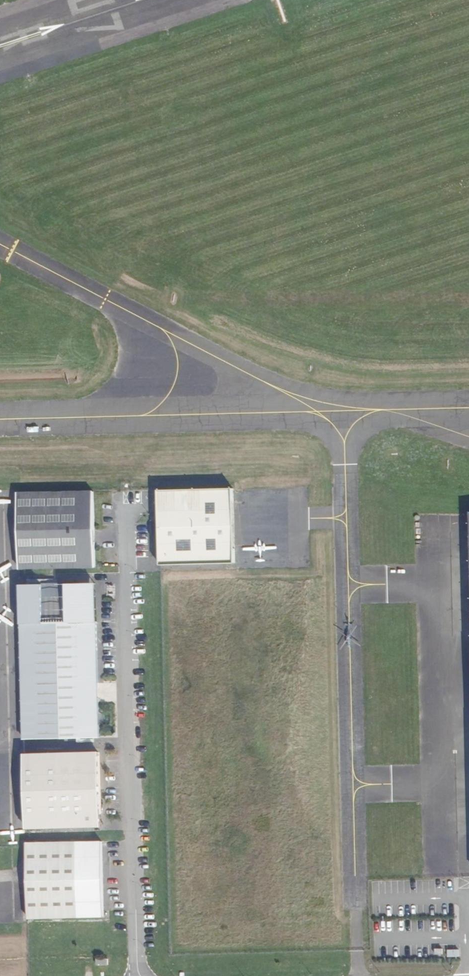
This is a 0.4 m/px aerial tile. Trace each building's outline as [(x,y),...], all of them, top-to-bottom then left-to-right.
[(233,562),(231,487),(156,489),(158,564),(233,562)] [(20,569),(95,567),(94,492),(18,493),(20,569)] [(86,583),(26,585),(26,590),(21,590),(24,740),(99,738),(97,620),(94,621),(93,592),(90,588),(86,588),(86,583)] [(97,620),(97,583),(86,583),(86,588),(90,588),(93,592),(94,621),(97,620)] [(101,820),(100,756),(96,752),(25,754),(27,829),(94,827),(94,824),(98,820),(101,820)] [(104,917),(102,841),(26,843),(26,857),(28,918),(104,917)]
